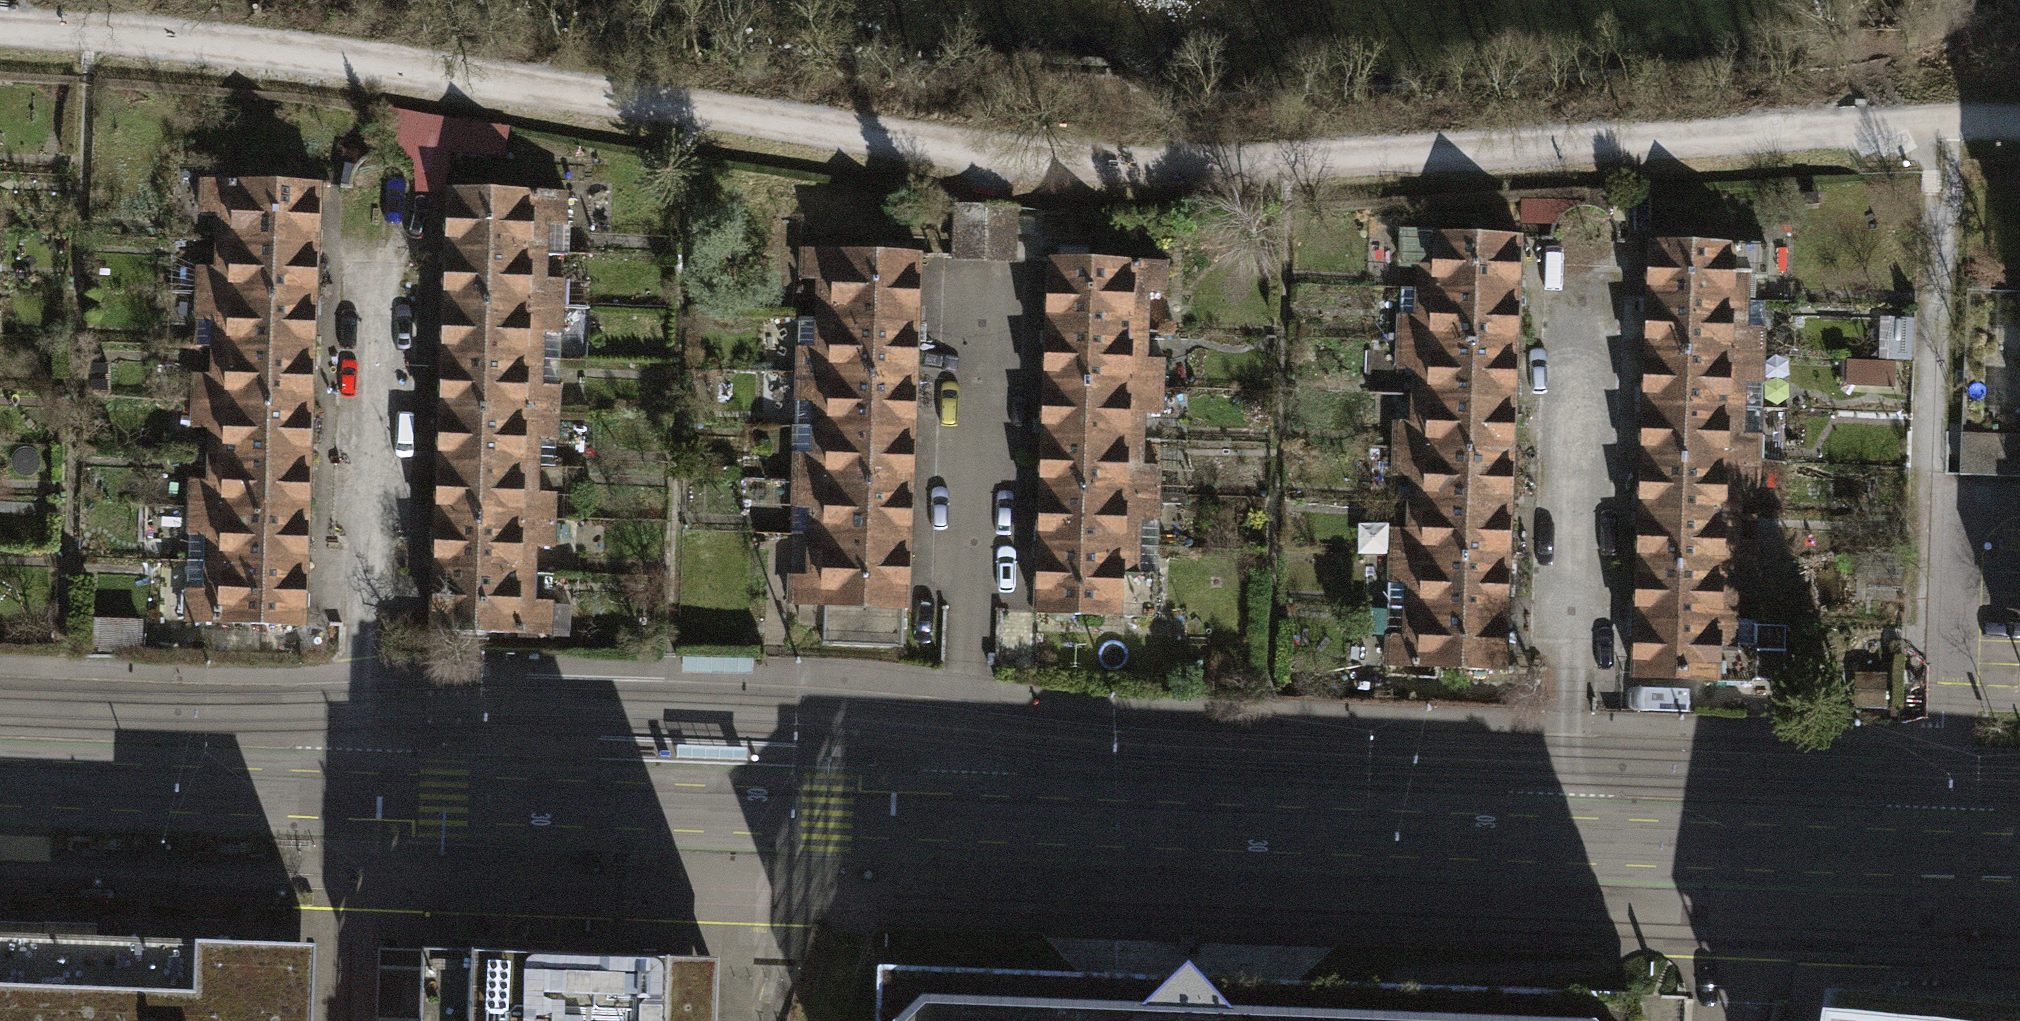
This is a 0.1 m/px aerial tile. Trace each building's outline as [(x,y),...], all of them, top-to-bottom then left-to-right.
[(405,182),(436,186),(440,150),(500,158),(504,125),(395,112),(393,131),(412,133),(405,182)] [(222,239),(307,242),(309,182),(192,178),(191,211),(209,212),(208,239),(222,239)] [(439,187),(437,247),(522,251),(523,222),(555,224),(557,192),(439,187)] [(976,258),(977,204),(948,204),(947,258),(976,258)] [(1005,205),(977,204),(976,258),(1003,259),(1005,205)] [(1422,288),(1509,291),(1510,235),(1394,231),(1392,265),(1423,266),(1422,288)] [(305,296),(307,242),(222,239),(221,267),(189,266),(188,292),(220,293),(305,296)] [(1638,296),(1723,299),(1724,272),(1755,273),(1756,244),(1640,240),(1638,296)] [(522,251),(437,247),(435,301),(520,304),(552,305),(553,279),(521,278),(522,251)] [(822,319),(907,322),(909,252),(793,248),(792,277),(823,278),(822,319)] [(1040,258),(1038,328),(1122,331),(1124,289),(1156,290),(1157,262),(1076,259),(1077,252),(1052,251),(1051,258),(1040,258)] [(1507,344),(1509,291),(1422,288),(1390,287),(1388,340),(1421,341),(1507,344)] [(303,350),(305,296),(220,293),(188,292),(187,318),(219,319),(218,347),(303,350)] [(1723,299),(1638,296),(1636,351),(1722,354),(1753,355),(1755,300),(1723,299)] [(520,304),(435,301),(433,354),(518,357),(519,330),(551,331),(552,305),(520,304)] [(905,375),(907,322),(822,319),(791,318),(789,372),(820,373),(905,375)] [(1122,331),(1038,328),(1036,382),(1120,385),(1152,386),(1153,359),(1121,358),(1122,331)] [(1505,398),(1507,344),(1421,341),(1388,340),(1387,367),(1420,368),(1419,395),(1505,398)] [(301,404),(303,350),(218,347),(217,374),(185,372),(184,400),(216,401),(301,404)] [(1722,354),(1636,351),(1634,405),(1720,408),(1751,409),(1753,355),(1722,354)] [(518,357),(433,354),(431,408),(516,411),(548,412),(549,385),(517,384),(518,357)] [(903,429),(905,375),(820,373),(789,372),(787,425),(818,426),(903,429)] [(1120,385),(1036,382),(1034,435),(1118,438),(1119,410),(1151,411),(1152,386),(1120,385)] [(1503,451),(1505,398),(1419,395),(1418,422),(1386,421),(1385,447),(1417,448),(1503,451)] [(299,458),(301,404),(216,401),(184,400),(183,425),(215,426),(214,455),(299,458)] [(1720,408),(1634,405),(1632,459),(1717,462),(1749,463),(1751,409),(1720,408)] [(516,411),(431,408),(429,461),(514,464),(515,437),(547,438),(548,412),(516,411)] [(902,483),(903,429),(818,426),(787,425),(785,479),(817,480),(902,483)] [(1118,438),(1034,435),(1032,489),(1116,492),(1147,493),(1148,466),(1117,465),(1118,438)] [(1501,505),(1503,451),(1417,448),(1385,447),(1385,473),(1416,474),(1415,502),(1501,505)] [(297,512),(299,458),(214,455),(213,481),(181,480),(180,508),(212,509),(297,512)] [(1717,462),(1632,459),(1630,513),(1715,516),(1716,486),(1749,487),(1749,463),(1717,462)] [(514,464),(429,461),(427,515),(512,518),(544,519),(545,493),(513,491),(514,464)] [(900,536),(902,483),(817,480),(785,479),(784,505),(816,506),(815,533),(900,536)] [(1116,492),(1032,489),(1030,542),(1114,545),(1115,520),(1146,521),(1147,493),(1116,492)] [(1499,558),(1501,505),(1415,502),(1414,528),(1383,527),(1382,554),(1413,555),(1499,558)] [(295,566),(297,512),(212,509),(180,508),(178,562),(295,566)] [(1630,513),(1628,564),(1745,568),(1746,542),(1715,541),(1715,516),(1630,513)] [(512,518),(427,515),(425,568),(510,571),(511,544),(543,546),(544,519),(512,518)] [(897,608),(900,536),(815,533),(813,576),(781,575),(780,602),(815,604),(813,644),(893,646),(894,608),(897,608)] [(1114,545),(1030,542),(1027,612),(1039,612),(1045,620),(1055,620),(1063,613),(1143,615),(1145,572),(1113,571),(1114,545)] [(1497,612),(1499,558),(1413,555),(1382,554),(1380,608),(1412,609),(1497,612)] [(293,624),(295,566),(178,562),(176,620),(293,624)] [(1744,594),(1745,568),(1628,564),(1627,617),(1712,620),(1713,593),(1744,594)] [(510,571),(425,568),(423,628),(540,633),(541,600),(523,600),(524,572),(510,571)] [(1495,668),(1497,612),(1412,609),(1411,635),(1379,634),(1378,664),(1495,668)] [(1711,647),(1712,620),(1627,617),(1625,672),(1741,677),(1742,648),(1711,647)] [(306,946),(0,935),(0,1020),(303,1020),(306,946)] [(413,949),(369,947),(366,1020),(410,1020),(413,949)] [(410,1020),(707,1020),(710,959),(413,949),(410,1020)] [(1632,996),(1194,978),(1179,962),(1163,977),(869,967),(867,1020),(1631,1020),(1632,996)] [(1822,1008),(1820,1020),(1967,1020),(1822,1008)]
